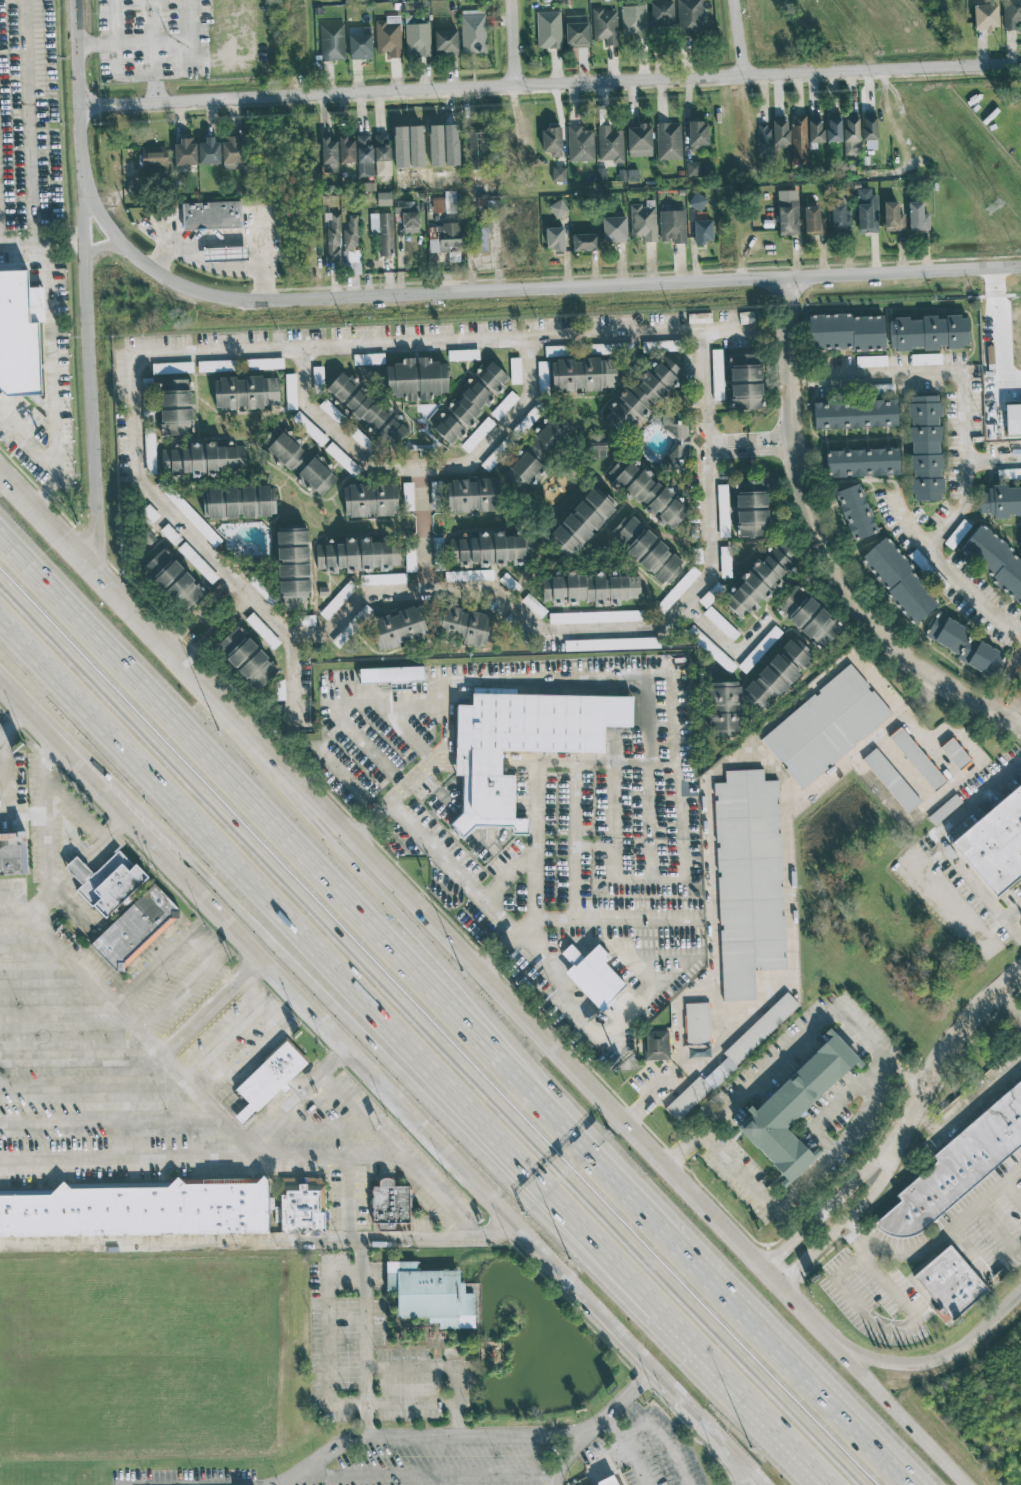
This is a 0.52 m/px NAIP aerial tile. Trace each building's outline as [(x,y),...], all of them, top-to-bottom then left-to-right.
[(651,27),(674,26),(672,0),(650,1),(651,27)] [(678,35),(705,34),(705,24),(702,24),(701,0),(677,0),(678,35)] [(1004,30),(1017,30),(1017,23),(1020,23),(1020,0),(1003,0),(1004,30)] [(998,29),(997,4),(973,5),(974,30),(998,29)] [(621,35),(646,36),(647,5),(622,5),(621,35)] [(593,41),(604,41),(605,46),(617,45),(616,8),(592,9),(593,41)] [(461,54),(485,54),(486,12),(462,11),(461,54)] [(536,11),(537,49),(561,48),(560,11),(536,11)] [(588,47),(587,15),(565,16),(565,48),(588,47)] [(400,21),(376,22),(377,53),(385,53),(385,59),(401,58),(400,21)] [(320,24),(320,61),(344,61),(344,23),(320,24)] [(405,24),(405,56),(430,55),(429,23),(405,24)] [(349,59),(372,59),(371,27),(348,27),(349,59)] [(457,29),(434,30),(435,56),(458,55),(457,29)] [(876,111),(861,112),(862,141),(865,141),(865,149),(877,149),(876,111)] [(859,155),(858,113),(843,114),(845,155),(859,155)] [(824,142),(823,114),(807,115),(809,143),(824,142)] [(792,165),(807,165),(806,115),(791,116),(792,165)] [(826,142),(841,142),(841,115),(826,115),(826,142)] [(772,145),(788,145),(787,116),(772,116),(772,145)] [(689,152),(701,151),(701,146),(708,145),(707,120),(688,121),(689,152)] [(657,160),(681,159),(680,123),(656,123),(657,160)] [(757,155),(771,154),(771,123),(757,123),(757,155)] [(443,166),(442,125),(428,125),(429,166),(443,166)] [(610,125),(597,126),(598,162),(623,161),(622,130),(610,131),(610,125)] [(652,156),(650,125),(626,126),(628,157),(652,156)] [(409,167),(423,167),(422,126),(408,126),(409,167)] [(593,161),(593,130),(582,130),(581,126),(567,126),(568,162),(593,161)] [(562,157),(560,128),(541,129),(542,157),(562,157)] [(464,132),(463,168),(483,169),(484,133),(464,132)] [(357,177),(373,176),(372,133),(357,134),(357,177)] [(390,175),(389,133),(374,134),(375,176),(390,175)] [(198,164),(218,163),(217,136),(204,136),(204,142),(197,143),(198,164)] [(322,173),(337,173),(336,141),(329,141),(329,136),(321,136),(322,173)] [(192,137),(179,138),(179,144),(173,144),(174,165),(195,164),(195,143),(192,143),(192,137)] [(221,163),(240,163),(239,137),(220,138),(221,163)] [(354,162),(354,138),(339,138),(339,163),(354,162)] [(141,146),(142,166),(166,165),(165,145),(141,146)] [(685,163),(687,177),(701,175),(700,161),(685,163)] [(566,181),(566,167),(551,168),(552,182),(566,181)] [(596,182),(606,182),(606,168),(597,168),(596,182)] [(877,231),(876,195),(870,195),(870,188),(856,188),(857,232),(877,231)] [(777,191),(778,236),(798,235),(797,190),(777,191)] [(455,191),(444,191),(444,200),(432,200),(432,213),(455,212),(455,191)] [(377,206),(391,205),(390,192),(376,192),(377,206)] [(707,199),(694,192),(687,205),(700,212),(707,199)] [(548,205),(555,219),(568,212),(561,198),(548,205)] [(240,228),(239,201),(181,202),(182,229),(240,228)] [(418,234),(418,202),(393,201),(393,214),(403,214),(402,233),(418,234)] [(922,214),(922,201),(907,202),(908,230),(929,229),(928,213),(922,214)] [(884,231),(902,230),(901,202),(883,202),(884,231)] [(845,204),(831,204),(830,229),(844,230),(845,204)] [(642,242),(656,242),(655,205),(630,206),(631,234),(642,234),(642,242)] [(819,206),(804,207),(804,236),(825,235),(825,217),(819,217),(819,206)] [(685,244),(686,209),(660,208),(659,239),(672,239),(671,244),(685,244)] [(340,213),(325,213),(327,262),(341,262),(340,213)] [(392,213),(369,213),(370,234),(379,233),(379,256),(393,256),(392,213)] [(356,215),(347,215),(347,229),(342,230),(343,255),(343,272),(358,272),(356,215)] [(626,241),(625,216),(602,217),(602,242),(626,241)] [(693,221),(694,243),(713,242),(711,220),(693,221)] [(460,224),(428,225),(429,253),(450,252),(450,248),(461,247),(460,224)] [(488,252),(487,225),(473,225),(474,252),(488,252)] [(546,249),(564,249),(563,227),(545,228),(546,249)] [(572,234),(572,251),(598,251),(597,234),(572,234)] [(210,260),(247,259),(247,247),(210,248),(210,260)] [(8,398),(0,390),(0,272),(27,271),(29,324),(40,324),(42,394),(8,398)] [(884,350),(883,314),(808,316),(809,349),(853,348),(853,351),(884,350)] [(937,349),(937,348),(968,347),(967,315),(944,316),(921,317),(921,318),(888,319),(889,350),(937,349)] [(545,356),(564,356),(564,346),(544,346),(545,356)] [(479,359),(478,349),(447,350),(448,361),(479,359)] [(711,350),(713,400),(723,399),(721,349),(711,350)] [(353,365),(384,364),(384,353),(353,355),(353,365)] [(762,409),(760,353),(730,355),(732,410),(762,409)] [(910,355),(911,365),(941,364),(941,353),(910,355)] [(856,367),(886,366),(886,355),(856,356),(856,367)] [(683,373),(664,356),(650,370),(638,375),(641,383),(625,390),(613,403),(606,405),(609,412),(604,417),(619,430),(634,424),(655,401),(659,399),(683,373)] [(247,370),(283,368),(283,358),(246,359),(247,370)] [(387,397),(404,397),(404,401),(430,400),(430,394),(447,394),(446,362),(430,362),(430,358),(401,358),(401,364),(386,364),(387,397)] [(520,358),(510,358),(510,384),(521,384),(520,358)] [(552,393),(574,392),(574,388),(583,387),(583,389),(616,388),(615,358),(551,360),(552,393)] [(452,446),(484,408),(509,378),(487,359),(465,387),(466,387),(432,428),(452,446)] [(235,360),(197,361),(198,372),(235,370),(235,360)] [(548,361),(537,362),(538,393),(548,392),(548,361)] [(152,374),(193,372),(193,362),(152,364),(152,374)] [(323,367),(313,367),(313,390),(323,390),(323,367)] [(344,371),(323,391),(350,418),(353,415),(374,436),(378,432),(392,447),(405,434),(344,371)] [(285,374),(286,409),(296,409),(296,374),(285,374)] [(279,408),(278,376),(214,378),(215,409),(279,408)] [(159,380),(161,435),(192,434),(190,379),(159,380)] [(893,384),(872,385),(872,393),(893,393),(893,384)] [(490,413),(497,421),(518,398),(511,391),(490,413)] [(908,396),(909,443),(910,443),(911,501),(943,500),(941,454),(940,454),(939,395),(908,396)] [(523,434),(545,407),(537,400),(515,428),(523,434)] [(813,429),(863,427),(897,426),(896,400),(812,402),(813,429)] [(690,459),(685,413),(661,415),(663,438),(667,437),(670,468),(678,468),(677,460),(690,459)] [(460,446),(467,453),(494,424),(487,417),(460,446)] [(523,446),(539,463),(567,437),(552,420),(523,446)] [(278,425),(261,443),(319,498),(336,479),(278,425)] [(156,473),(154,428),(144,428),(145,473),(156,473)] [(480,465),(488,472),(511,447),(503,439),(480,465)] [(360,469),(331,442),(324,449),(353,477),(360,469)] [(161,449),(161,472),(191,472),(191,476),(217,476),(217,470),(245,470),(244,446),(215,446),(215,443),(189,443),(189,448),(161,449)] [(825,451),(826,478),(848,477),(868,476),(899,475),(898,448),(825,451)] [(517,470),(510,482),(521,489),(525,483),(529,486),(543,465),(522,450),(511,466),(517,470)] [(686,507),(668,498),(672,491),(650,480),(653,473),(618,456),(609,475),(615,478),(611,486),(626,493),(625,495),(645,505),(642,513),(676,529),(686,507)] [(495,512),(495,479),(451,479),(451,495),(446,495),(446,513),(495,512)] [(736,536),(766,535),(765,480),(735,481),(736,536)] [(440,481),(430,482),(430,495),(440,494),(440,481)] [(413,495),(413,483),(403,482),(402,494),(413,495)] [(852,542),(877,532),(858,483),(833,493),(852,542)] [(396,484),(366,485),(366,484),(343,485),(344,517),(371,516),(397,515),(396,484)] [(201,487),(202,518),(272,515),(271,485),(201,487)] [(717,485),(718,537),(729,537),(728,485),(717,485)] [(1020,516),(1020,485),(986,486),(986,495),(978,495),(979,517),(1020,516)] [(545,539),(568,559),(591,533),(614,507),(591,487),(545,539)] [(175,491),(168,498),(214,548),(221,541),(175,491)] [(628,513),(607,536),(664,587),(684,564),(628,513)] [(944,543),(952,549),(970,525),(962,519),(944,543)] [(1020,600),(1020,563),(1010,555),(1014,549),(978,524),(957,554),(1020,600)] [(308,609),(306,525),(276,526),(278,609),(308,609)] [(532,534),(477,536),(477,538),(446,539),(446,537),(433,538),(434,570),(444,570),(445,581),(493,580),(493,566),(513,566),(513,565),(524,565),(524,558),(532,557),(532,534)] [(315,545),(316,569),(329,568),(329,574),(338,573),(338,571),(371,570),(392,569),(391,565),(399,565),(399,542),(370,543),(370,538),(344,539),(344,544),(315,545)] [(914,624),(940,601),(883,538),(858,560),(914,624)] [(723,602),(742,619),(792,564),(772,545),(741,579),(743,581),(723,602)] [(205,591),(163,547),(141,568),(183,612),(205,591)] [(415,552),(405,552),(406,572),(415,571),(415,552)] [(638,576),(602,577),(602,572),(591,572),(591,573),(564,574),(564,576),(541,577),(541,600),(551,600),(551,603),(593,602),(593,605),(606,605),(619,605),(619,599),(639,599),(638,576)] [(405,574),(361,575),(361,585),(406,584),(405,574)] [(822,649),(842,625),(795,585),(775,609),(822,649)] [(432,633),(483,645),(491,616),(439,603),(432,633)] [(428,635),(418,604),(368,619),(378,650),(428,635)] [(548,613),(549,624),(642,621),(642,610),(548,613)] [(1006,650),(936,616),(925,637),(959,654),(957,660),(992,678),(1006,650)] [(782,633),(775,625),(737,666),(745,673),(782,633)] [(256,691),(278,668),(235,626),(213,648),(256,691)] [(813,655),(791,635),(740,694),(763,713),(813,655)] [(564,650),(659,648),(659,637),(564,640),(564,650)] [(759,737),(799,788),(891,715),(851,664),(759,737)] [(424,680),(423,666),(359,669),(360,683),(424,680)] [(709,735),(741,734),(740,702),(739,702),(739,681),(708,682),(709,735)] [(455,706),(474,707),(473,690),(633,695),(631,728),(608,727),(607,751),(502,751),(503,760),(503,773),(519,772),(516,832),(475,827),(465,838),(452,824),(465,815),(464,778),(453,778),(454,758),(455,706)] [(934,790),(945,781),(899,726),(888,736),(934,790)] [(939,746),(958,769),(970,760),(951,737),(939,746)] [(861,759),(907,812),(921,801),(874,747),(861,759)] [(721,1001),(755,1000),(754,969),(784,968),(778,780),(763,780),(762,769),(724,770),(724,782),(714,782),(721,1001)] [(950,844),(1020,783),(1020,874),(994,896),(950,844)] [(27,878),(0,880),(0,836),(24,835),(27,878)] [(119,852),(180,915),(119,974),(88,943),(109,924),(78,891),(83,887),(66,869),(77,860),(94,877),(119,852)] [(539,931),(692,926),(694,963),(631,1022),(539,931)] [(799,1005),(787,993),(699,1076),(698,1075),(665,1106),(677,1119),(799,1005)] [(709,1043),(708,1002),(685,1003),(686,1043),(709,1043)] [(647,1060),(668,1059),(667,1030),(646,1030),(647,1060)] [(739,1126),(833,1034),(861,1064),(790,1129),(819,1158),(788,1185),(739,1126)] [(287,1042),(308,1068),(242,1129),(235,1120),(250,1105),(238,1092),(287,1042)] [(943,1151),(1020,1084),(1020,1149),(924,1233),(917,1236),(908,1238),(899,1238),(892,1236),(883,1233),(878,1226),(903,1204),(899,1199),(938,1165),(921,1145),(930,1137),(943,1151)] [(269,1235),(0,1238),(0,1199),(53,1197),(64,1185),(72,1193),(169,1191),(179,1180),(186,1188),(257,1188),(264,1179),(269,1184),(269,1235)] [(281,1181),(326,1180),(325,1233),(281,1233),(281,1181)] [(374,1190),(409,1190),(409,1230),(375,1231),(374,1190)] [(915,1279),(952,1248),(991,1295),(955,1324),(915,1279)] [(387,1264),(421,1264),(421,1271),(463,1272),(463,1283),(474,1283),(481,1284),(480,1337),(439,1337),(439,1327),(428,1326),(427,1321),(399,1321),(399,1294),(387,1294),(387,1264)] [(614,1476),(618,1484),(594,1484),(614,1476)]
